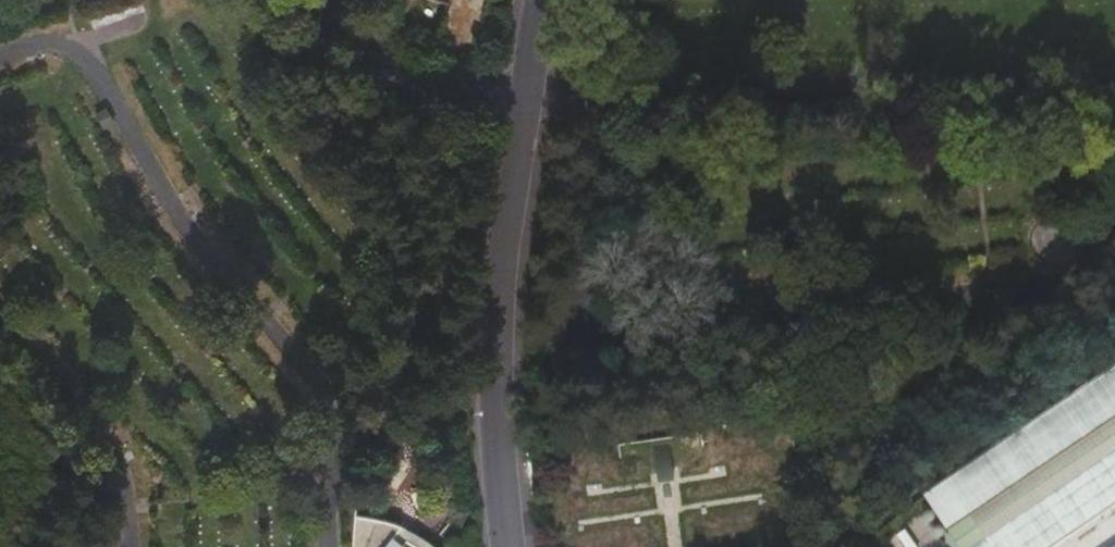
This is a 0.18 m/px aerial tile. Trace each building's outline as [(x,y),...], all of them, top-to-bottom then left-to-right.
[(463,43),(470,0),(359,0),(376,10),(392,18),(416,29),(434,36),(447,40),(463,43)] [(923,495),(946,530),(942,532),(952,546),(1050,546),(1114,504),(1114,367),(923,495)]
